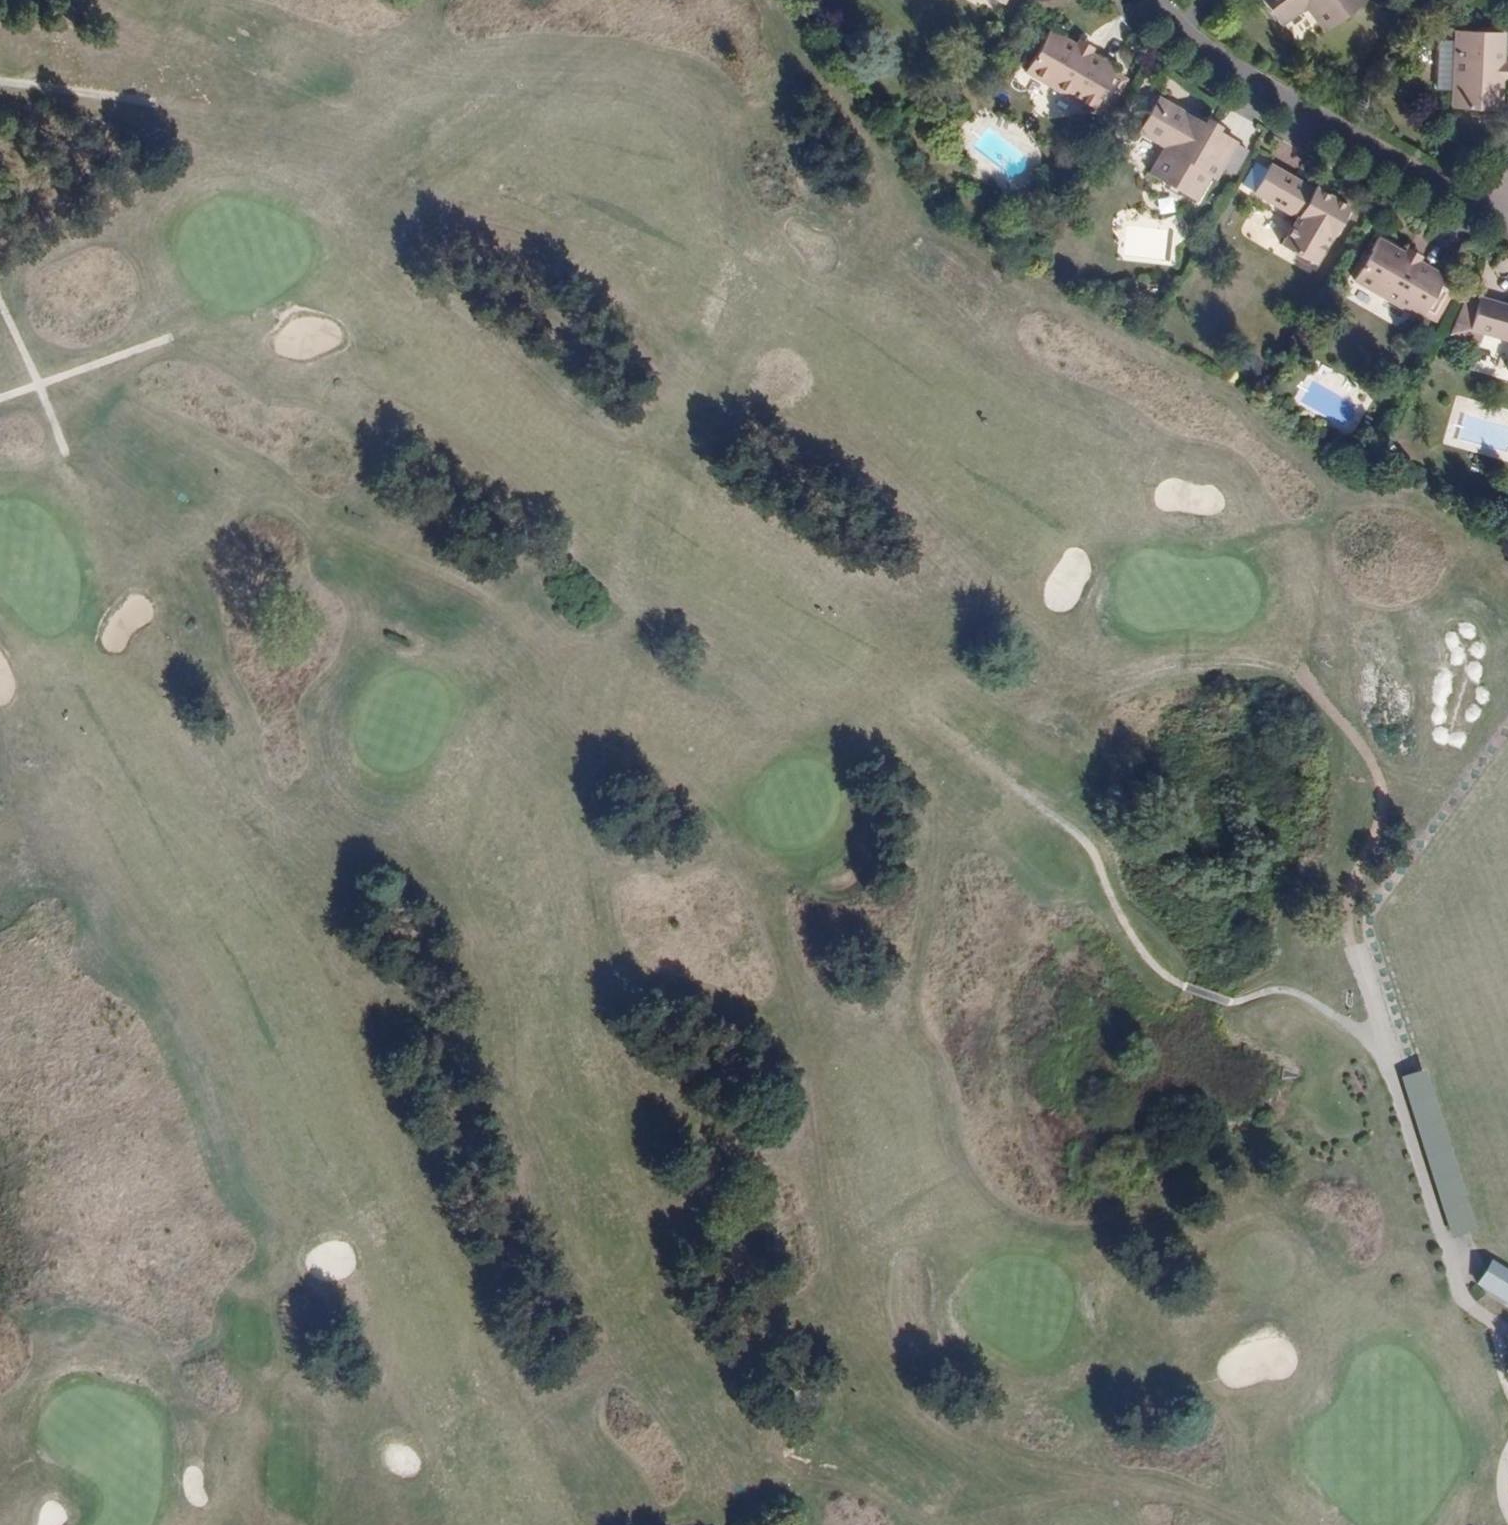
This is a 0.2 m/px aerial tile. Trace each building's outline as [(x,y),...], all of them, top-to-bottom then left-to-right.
[(1266,3),(1284,27),(1308,10),(1326,34),(1327,33),(1371,1),(1372,0),(1264,0),(1266,3)] [(1079,43),(1053,28),(1052,31),(1028,72),(1026,75),(1093,113),(1094,110),(1118,69),(1119,66),(1094,52),(1095,49),(1096,48),(1095,48),(1082,40),(1081,40),(1080,40),(1079,43)] [(1506,110),(1507,81),(1507,63),(1507,53),(1507,34),(1506,34),(1458,32),(1455,32),(1455,41),(1439,41),(1437,90),(1453,91),(1452,108),(1455,108),(1503,110),(1506,110)] [(1162,98),(1161,98),(1161,99),(1160,100),(1156,108),(1140,135),(1166,149),(1151,176),(1152,176),(1200,203),(1201,204),(1216,178),(1221,180),(1222,181),(1222,180),(1228,170),(1237,175),(1250,151),(1242,146),(1243,144),(1222,132),(1225,126),(1224,126),(1223,125),(1218,122),(1213,120),(1212,119),(1211,118),(1208,124),(1187,112),(1162,98)] [(1354,208),(1355,206),(1349,203),(1340,198),(1333,194),(1324,189),(1317,185),(1316,187),(1297,177),(1296,178),(1273,166),(1272,168),(1270,171),(1256,162),(1243,185),(1258,194),(1256,197),(1256,198),(1278,210),(1298,221),(1294,227),(1287,239),(1284,246),(1319,265),(1320,264),(1327,251),(1334,239),(1336,240),(1345,223),(1354,208)] [(1407,252),(1382,238),(1380,240),(1357,282),(1355,285),(1422,322),(1423,320),(1425,317),(1437,324),(1459,286),(1447,279),(1447,278),(1448,275),(1423,261),(1424,258),(1425,257),(1424,257),(1410,249),(1409,249),(1409,250),(1407,252)] [(1484,297),(1483,299),(1482,304),(1463,298),(1452,335),(1481,344),(1484,334),(1498,338),(1507,341),(1507,304),(1484,297)] [(1430,1064),(1398,1076),(1455,1240),(1484,1228),(1430,1064)] [(1505,1238),(1463,1290),(1507,1320),(1507,1240),(1505,1238)]
